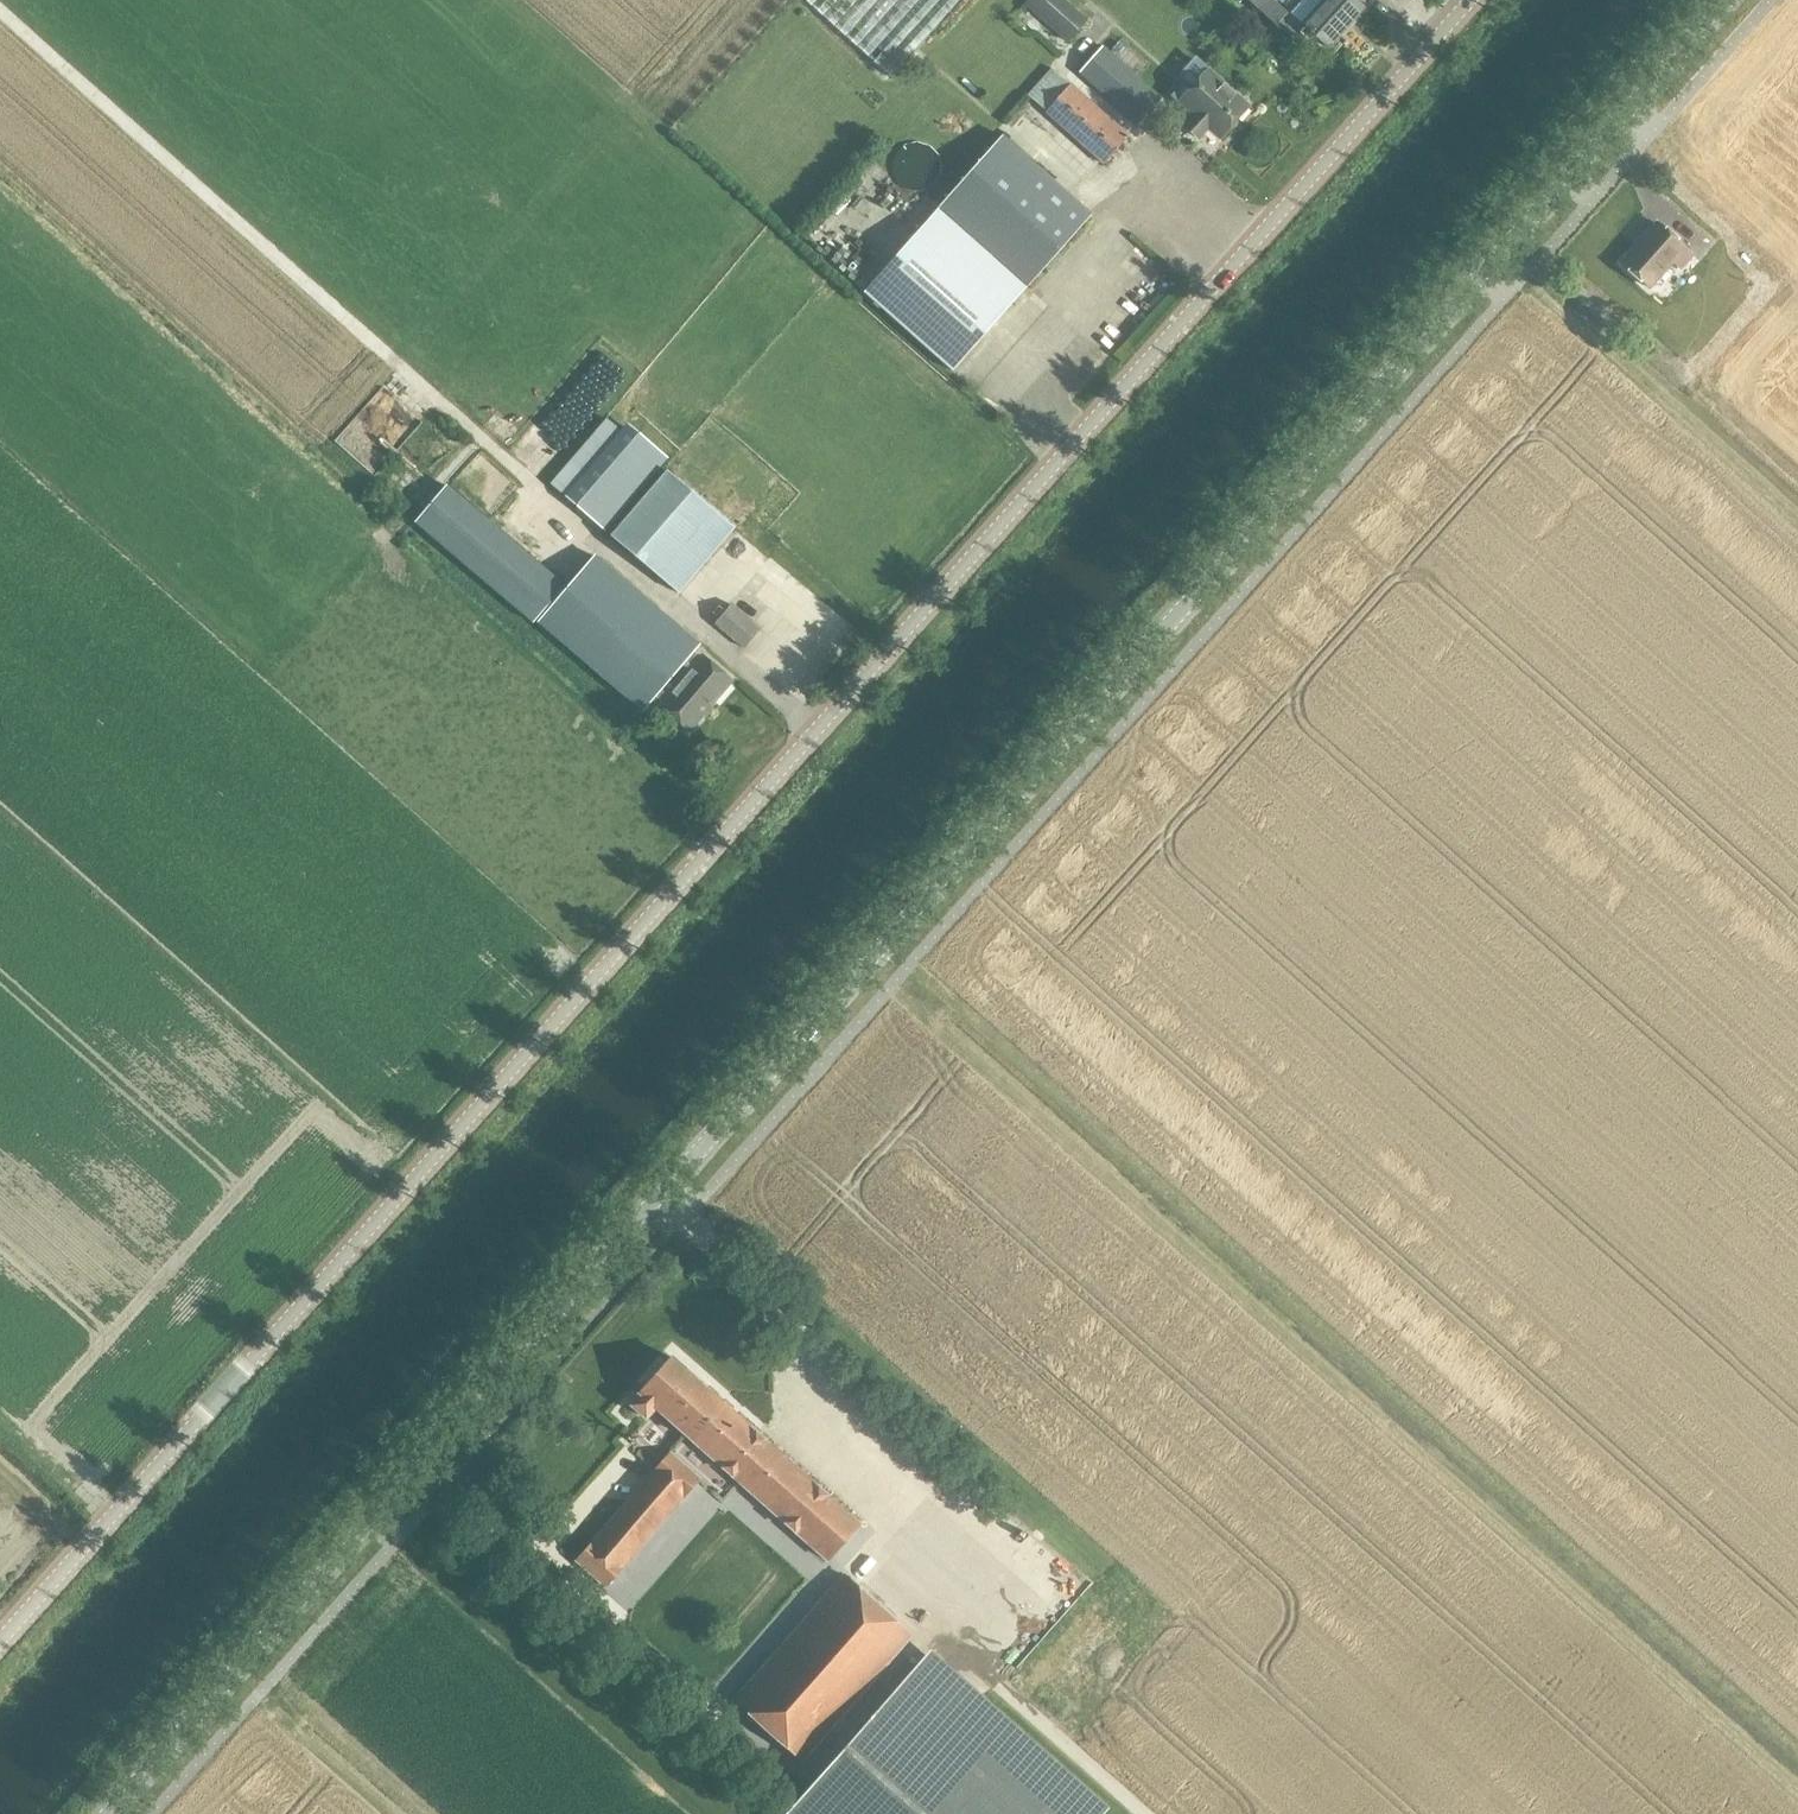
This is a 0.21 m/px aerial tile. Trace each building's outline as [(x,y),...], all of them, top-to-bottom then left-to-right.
[(959,0),(806,0),(891,77),(959,0)] [(1088,19),(1066,0),(1028,0),(1025,4),(1068,43),(1088,19)] [(1274,22),(1287,10),(1278,0),(1254,0),(1274,22)] [(1357,0),(1326,0),(1304,24),(1329,46),(1363,8),(1356,1),(1357,0)] [(1139,126),(1162,99),(1102,45),(1079,71),(1139,126)] [(1104,165),(1130,135),(1071,82),(1070,83),(1051,67),(1028,94),(1046,110),(1044,112),(1104,165)] [(1189,114),(1182,122),(1198,138),(1207,127),(1220,138),(1248,105),(1207,68),(1176,101),(1189,114)] [(1004,136),(940,206),(864,289),(949,367),(1090,214),(1004,136)] [(1680,270),(1692,256),(1655,224),(1620,264),(1649,289),(1672,263),(1680,270)] [(623,431),(607,417),(550,483),(566,497),(623,431)] [(677,592),(734,528),(668,470),(612,534),(677,592)] [(531,621),(563,587),(449,485),(418,520),(531,621)] [(543,618),(644,708),(657,693),(664,699),(661,703),(689,729),(732,681),(704,655),(702,657),(695,651),(700,645),(600,555),(543,618)] [(761,629),(731,604),(715,623),(745,648),(761,629)] [(827,1560),(859,1524),(671,1359),(630,1405),(645,1419),(654,1408),(827,1560)] [(605,1587),(701,1480),(672,1454),(577,1561),(605,1587)] [(802,1759),(911,1635),(843,1575),(735,1699),(802,1759)] [(785,1813),(1104,1813),(1109,1808),(982,1695),(930,1649),(818,1776),(785,1813)]
